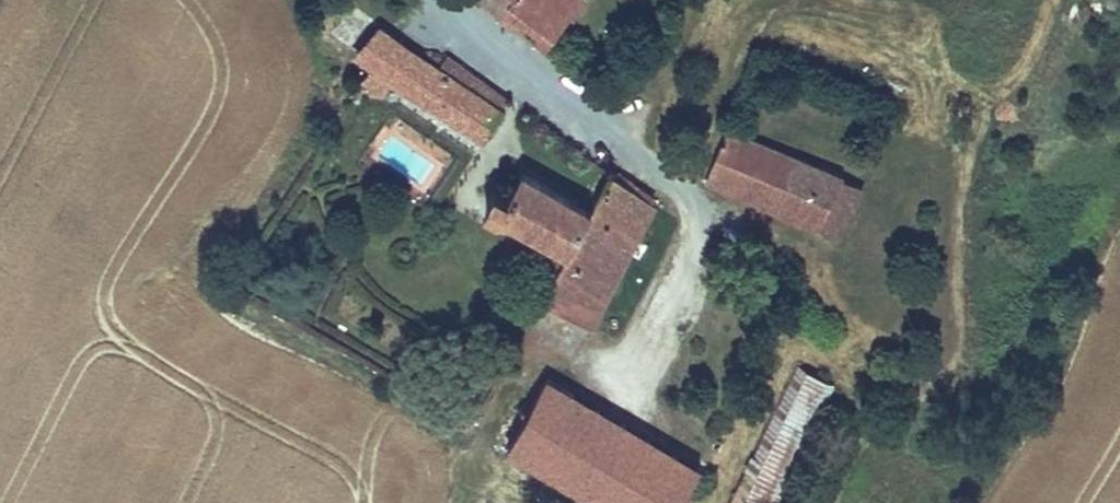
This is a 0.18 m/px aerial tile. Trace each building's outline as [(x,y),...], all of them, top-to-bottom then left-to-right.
[(500,13),(510,0),(486,0),(500,13)] [(500,13),(512,21),(519,12),(542,29),(534,38),(546,46),(569,15),(573,18),(586,2),(584,0),(510,0),(500,13)] [(357,52),(374,64),(397,38),(380,27),(357,52)] [(491,103),(498,92),(447,55),(438,67),(397,38),(374,64),(362,78),(383,93),(393,81),(488,135),(503,110),(501,109),(491,103)] [(509,99),(498,92),(491,103),(501,109),(509,99)] [(818,228),(843,178),(727,131),(706,180),(818,228)] [(624,231),(638,238),(655,204),(611,172),(589,210),(522,172),(507,198),(494,191),(486,206),(567,250),(540,299),(592,327),(617,278),(602,270),(624,231)] [(862,187),(843,178),(818,228),(839,235),(862,187)] [(617,278),(638,238),(624,231),(602,270),(617,278)] [(834,385),(798,367),(731,502),(775,502),(834,385)] [(605,502),(680,502),(701,466),(547,378),(505,447),(605,502)]
